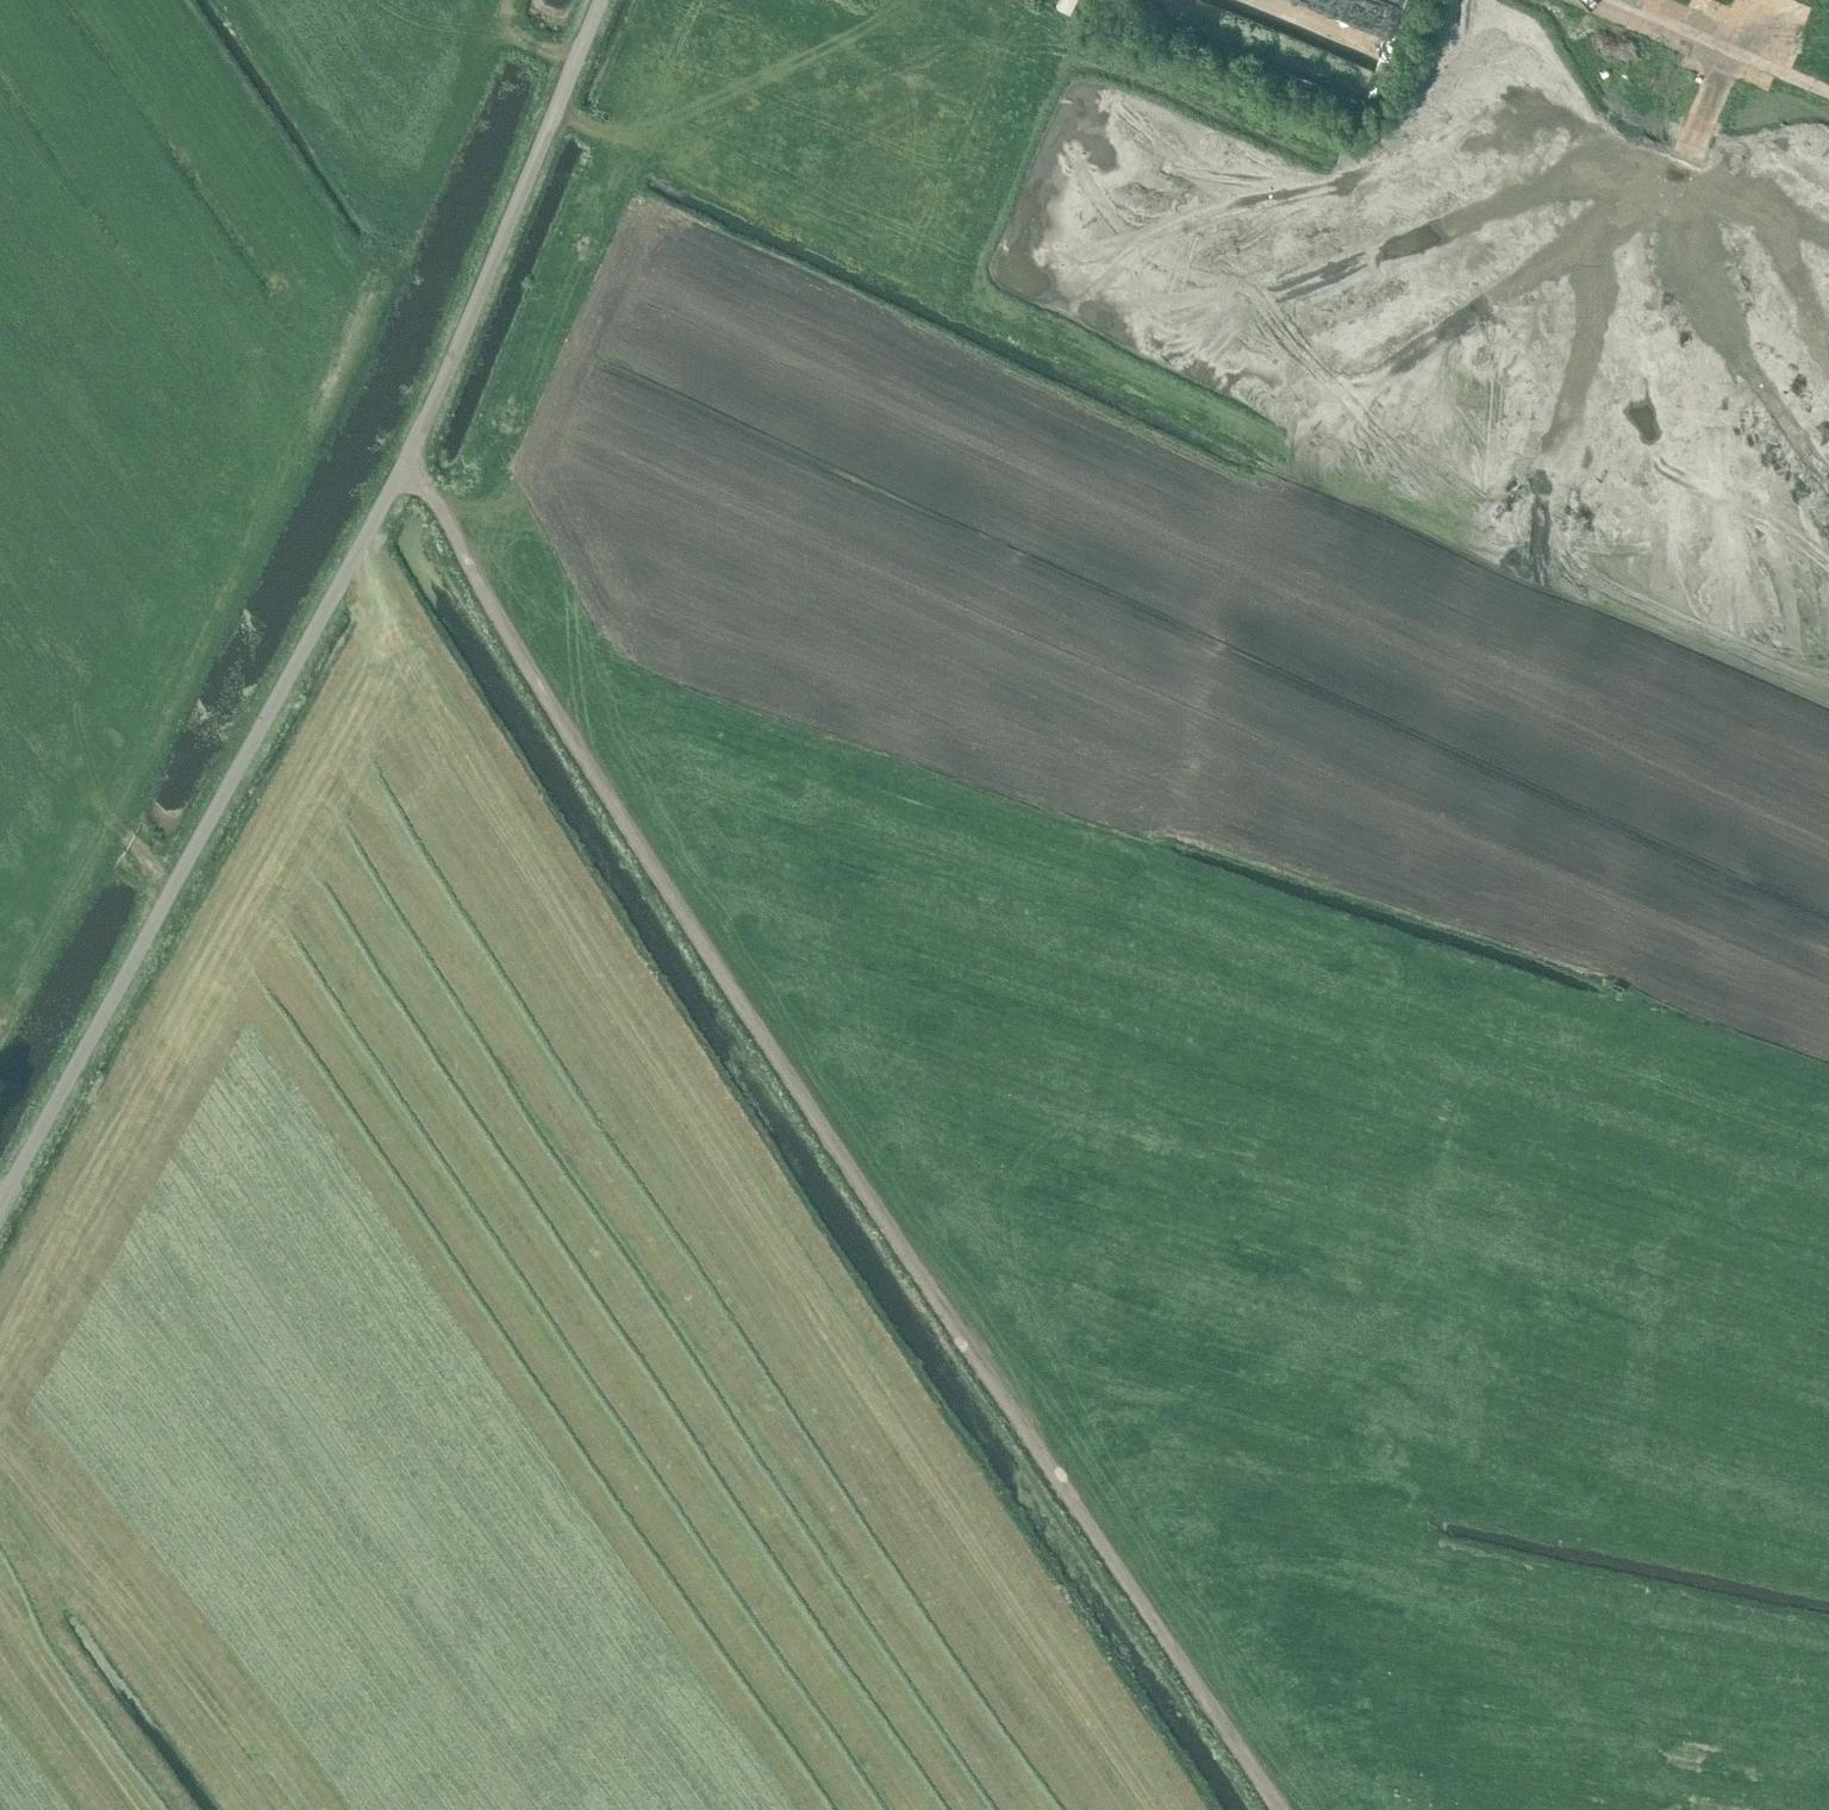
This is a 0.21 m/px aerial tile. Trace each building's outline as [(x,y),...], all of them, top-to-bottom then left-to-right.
[(1220,3),(1272,22),(1275,12),(1273,11),(1278,0),(1221,0),(1220,3)] [(1394,25),(1404,1),(1402,0),(1329,0),(1394,25)]
